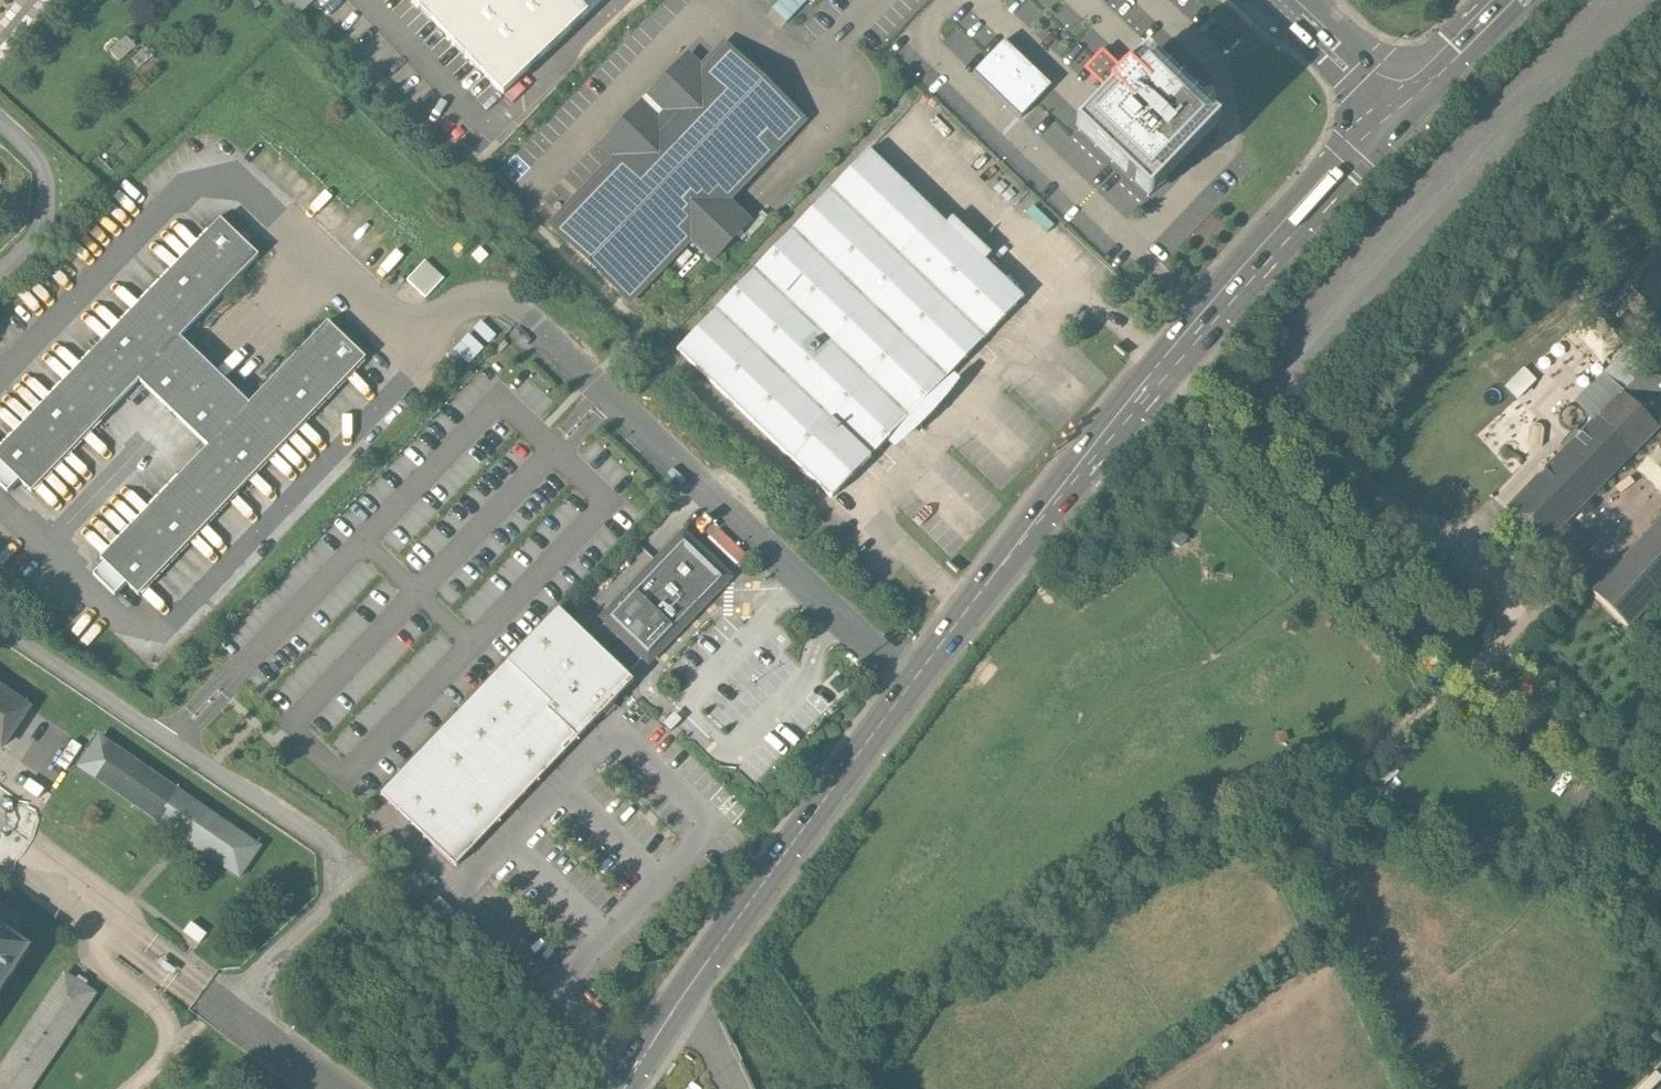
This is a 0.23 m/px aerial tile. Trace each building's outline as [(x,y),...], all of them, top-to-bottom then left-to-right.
[(263,0),(247,0),(254,9),(264,1),(263,0)] [(294,21),(315,0),(278,0),(294,21)] [(504,95),(588,14),(575,0),(413,0),(504,95)] [(588,14),(603,0),(575,0),(588,14)] [(127,37),(110,52),(119,62),(135,47),(127,37)] [(1052,87),(1005,41),(974,73),(1021,118),(1052,87)] [(731,52),(724,45),(701,69),(689,57),(604,145),(617,158),(551,226),(558,232),(630,302),(692,238),(713,258),(748,222),(727,201),(803,121),(802,119),(731,52)] [(144,49),(131,61),(139,69),(152,57),(144,49)] [(1110,95),(1076,131),(1149,201),(1219,127),(1146,58),(1129,76),(1102,51),(1084,70),(1110,95)] [(870,151),(678,351),(832,499),(1025,299),(985,260),(990,255),(952,218),(946,224),(870,151)] [(127,584),(139,596),(366,359),(328,323),(250,404),(180,338),(259,256),(221,220),(0,450),(0,485),(8,493),(19,481),(32,493),(139,381),(208,447),(101,559),(105,563),(93,575),(115,596),(127,584)] [(425,262),(407,281),(427,298),(444,279),(425,262)] [(1160,311),(1169,302),(1165,297),(1155,307),(1160,311)] [(496,337),(481,322),(473,330),(488,345),(496,337)] [(469,334),(453,350),(469,365),(484,349),(469,334)] [(1605,374),(1658,427),(1660,424),(1660,372),(1634,345),(1605,374)] [(1631,454),(1658,427),(1605,374),(1578,401),(1597,420),(1631,454)] [(1509,508),(1543,543),(1563,523),(1631,454),(1597,420),(1509,508)] [(1586,546),(1563,523),(1543,543),(1567,566),(1586,546)] [(1660,589),(1660,523),(1611,576),(1594,594),(1627,625),(1660,589)] [(726,573),(683,532),(630,587),(636,593),(612,619),(613,620),(607,626),(606,625),(591,641),(627,676),(643,660),(641,659),(647,652),(648,654),(650,652),(653,655),(655,653),(656,654),(660,650),(659,649),(661,647),(658,644),(682,619),(685,621),(693,613),(690,611),(697,604),(698,605),(699,604),(698,604),(703,598),(705,600),(721,583),(719,581),(726,573)] [(1583,582),(1594,594),(1611,576),(1599,564),(1583,582)] [(559,611),(382,796),(456,867),(634,682),(627,676),(591,641),(559,611)] [(11,747),(37,707),(0,683),(0,740),(11,747)] [(97,742),(79,772),(241,874),(260,844),(97,742)] [(39,962),(0,936),(0,1020),(39,962)] [(0,1067),(0,1088),(33,1088),(97,995),(64,972),(0,1067)]
